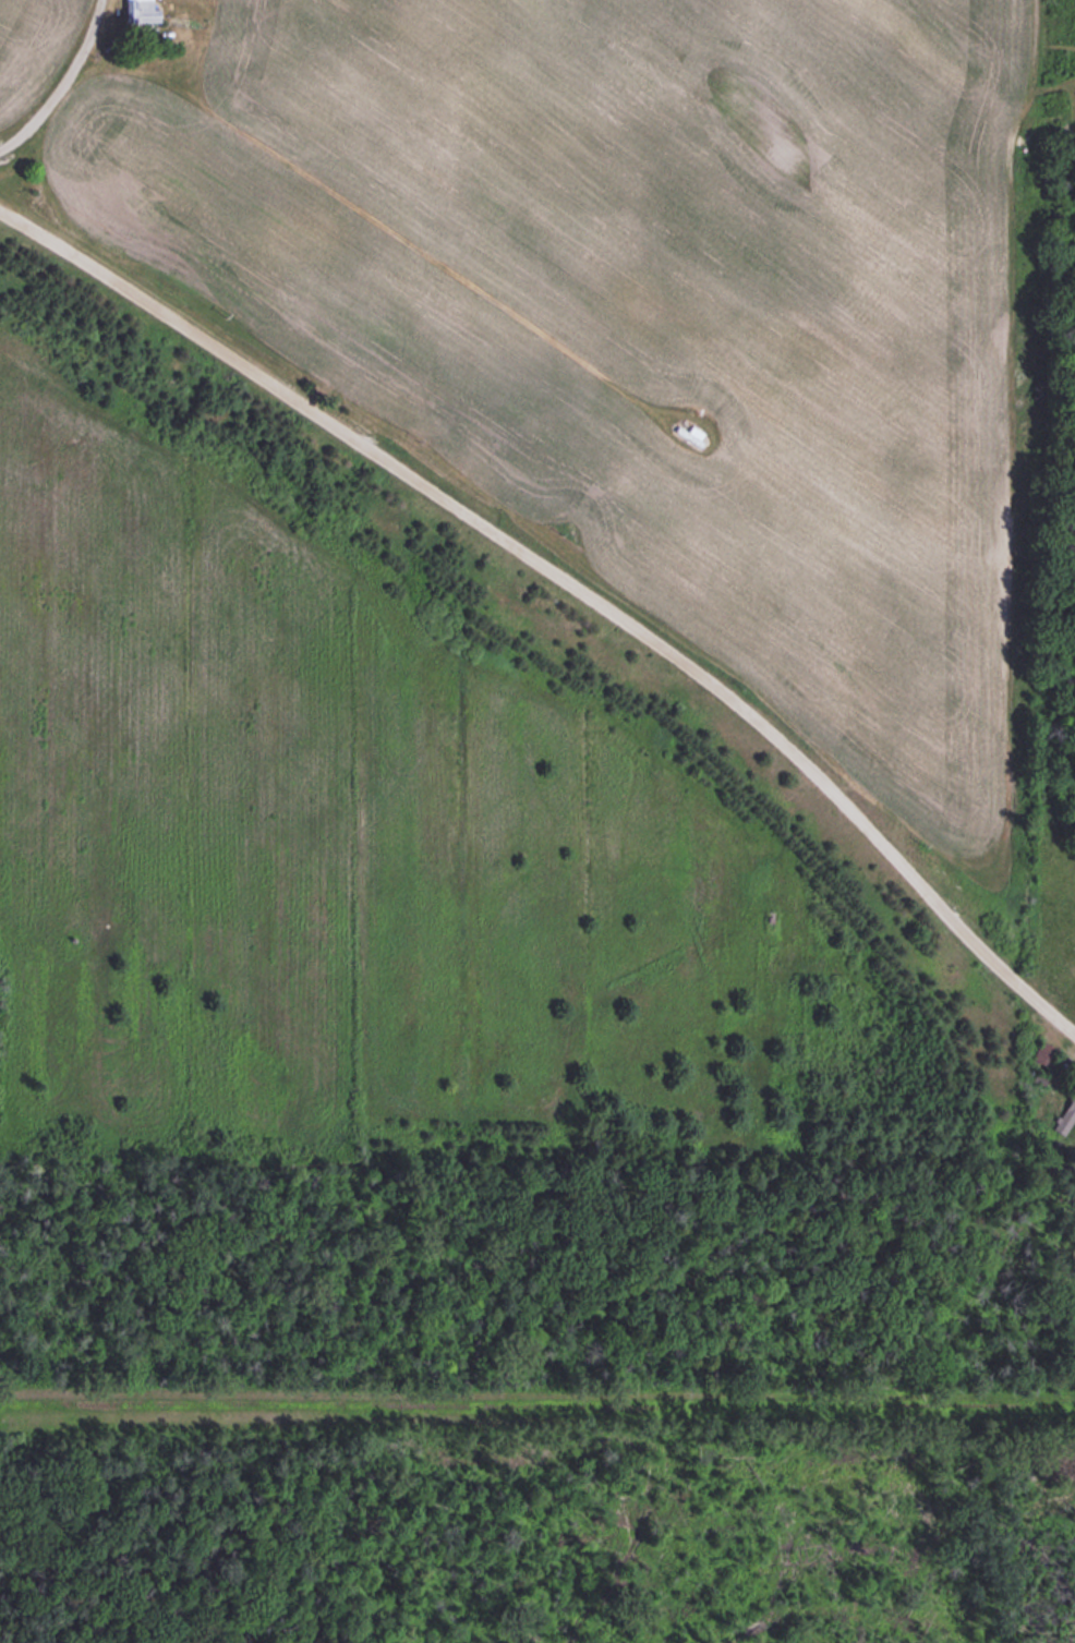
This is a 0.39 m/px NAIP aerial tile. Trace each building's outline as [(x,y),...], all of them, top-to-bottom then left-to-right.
[(153,6),(153,0),(124,0),(124,21),(160,21),(160,6),(153,6)] [(1028,1056),(1047,1065),(1056,1047),(1037,1037),(1028,1056)] [(1074,1116),(1074,1090),(1069,1087),(1046,1128),(1061,1136),(1073,1115),(1074,1116)]
